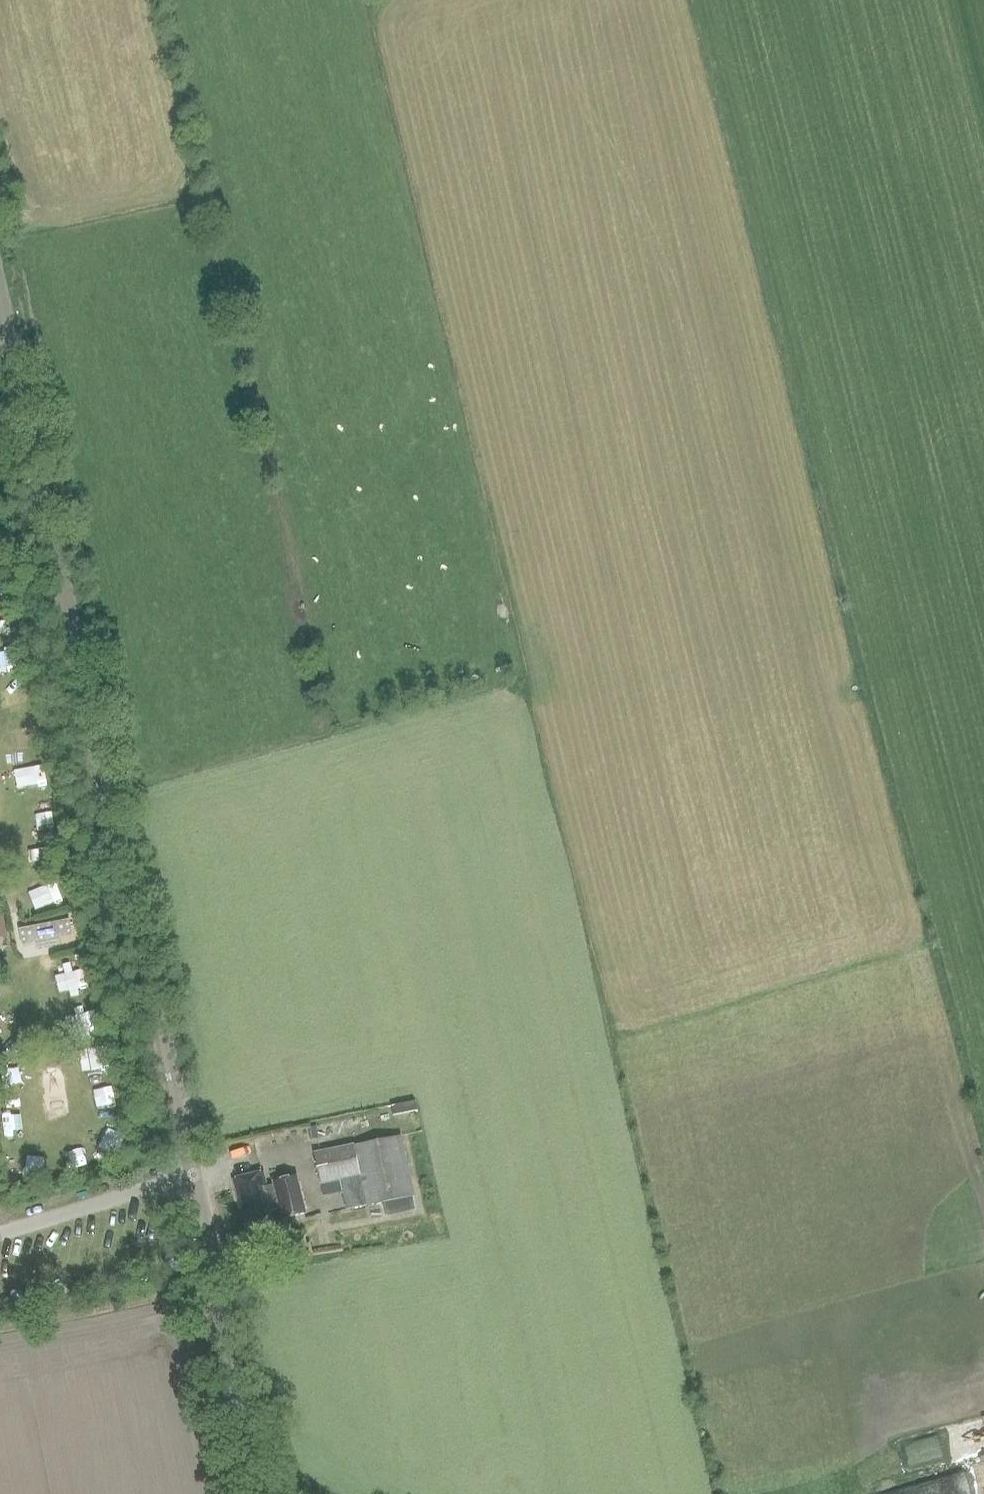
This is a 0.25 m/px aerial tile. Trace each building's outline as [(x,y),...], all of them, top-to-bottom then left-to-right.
[(8,914),(0,914),(0,934),(9,933),(8,914)] [(19,929),(22,947),(36,944),(37,949),(61,944),(60,939),(73,936),(69,919),(19,929)] [(414,1101),(391,1106),(393,1115),(416,1110),(414,1101)] [(401,1135),(313,1153),(322,1196),(342,1192),(345,1210),(383,1203),(385,1216),(416,1209),(401,1135)] [(245,1212),(250,1233),(273,1227),(269,1210),(280,1207),(283,1219),(305,1213),(296,1177),(273,1183),(274,1185),(266,1186),(263,1172),(232,1180),(240,1213),(245,1212)] [(905,1444),(910,1468),(983,1452),(983,1427),(905,1444)] [(889,1493),(950,1493),(943,1475),(889,1493)]
